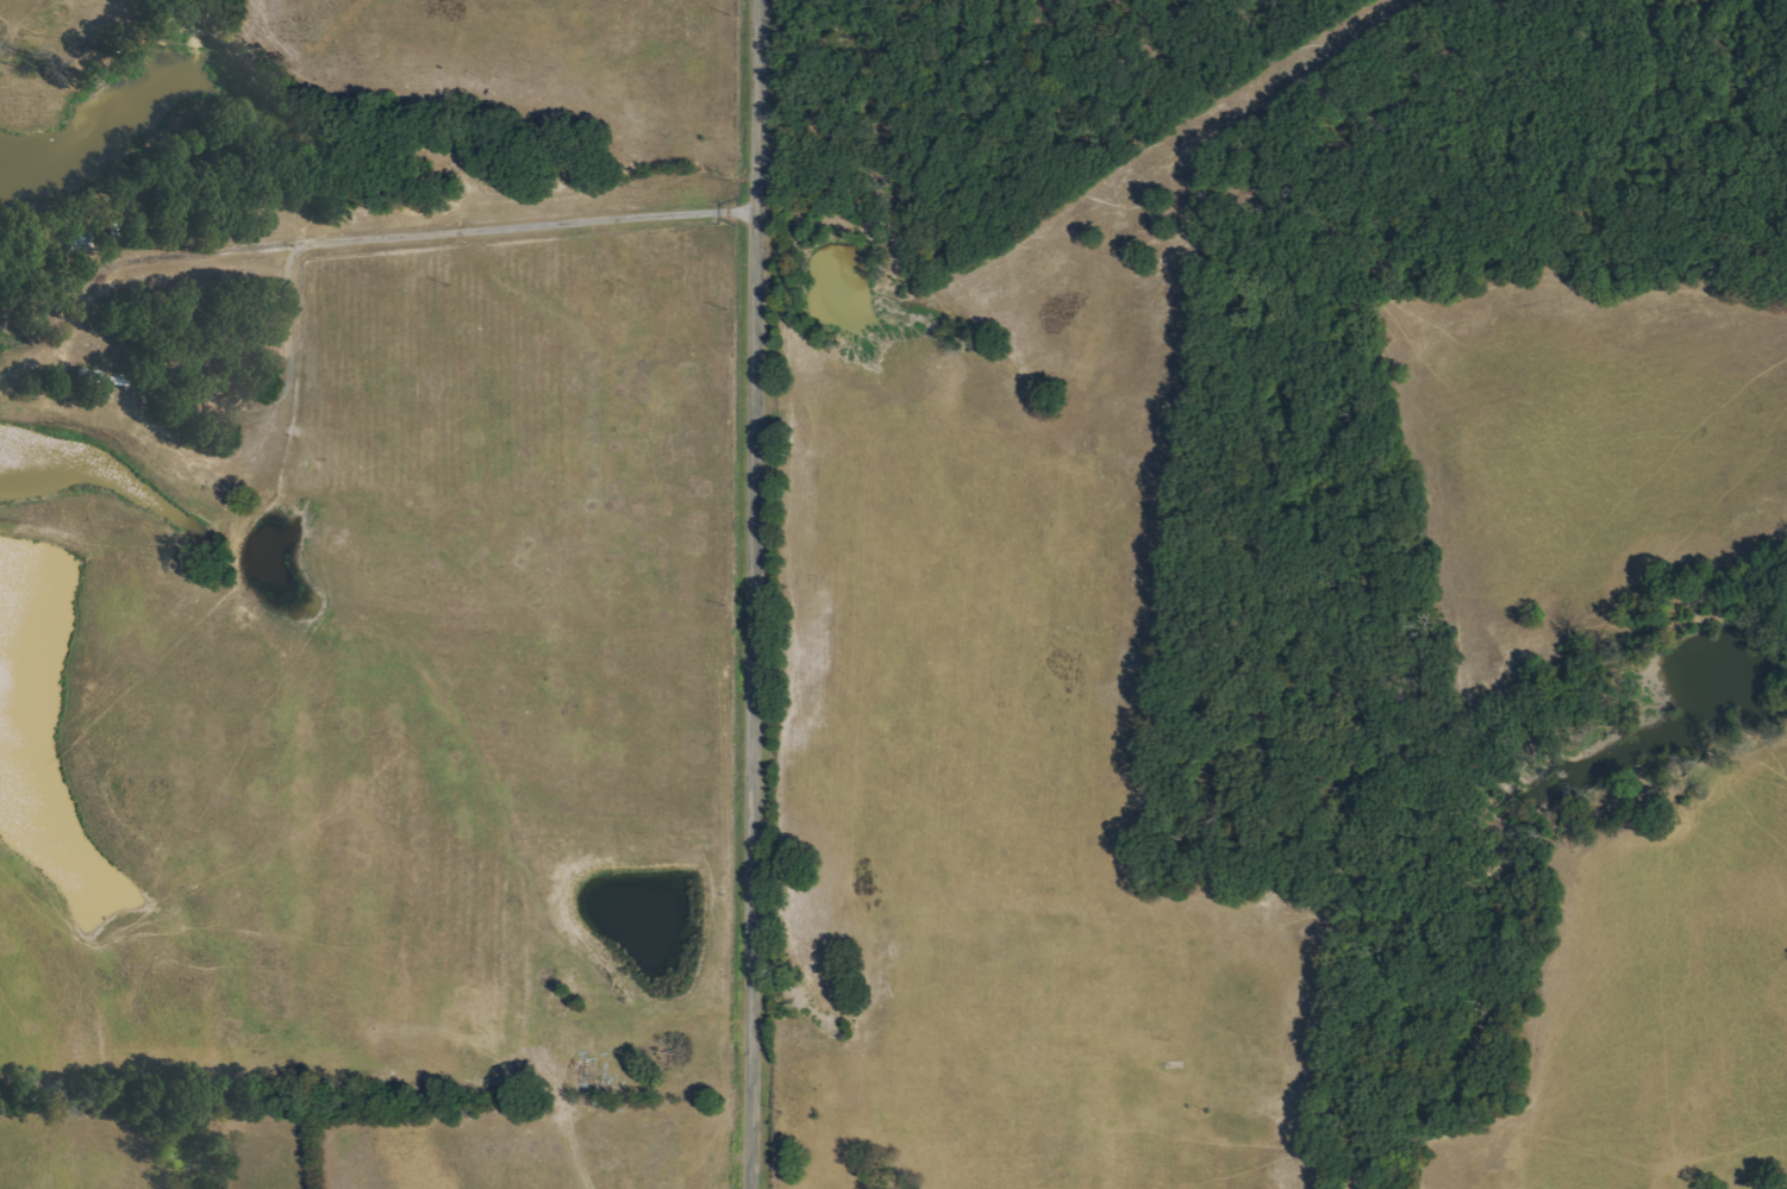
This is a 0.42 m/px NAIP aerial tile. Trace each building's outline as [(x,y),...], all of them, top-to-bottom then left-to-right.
[(597,1090),(597,1060),(578,1060),(578,1090),(597,1090)]
